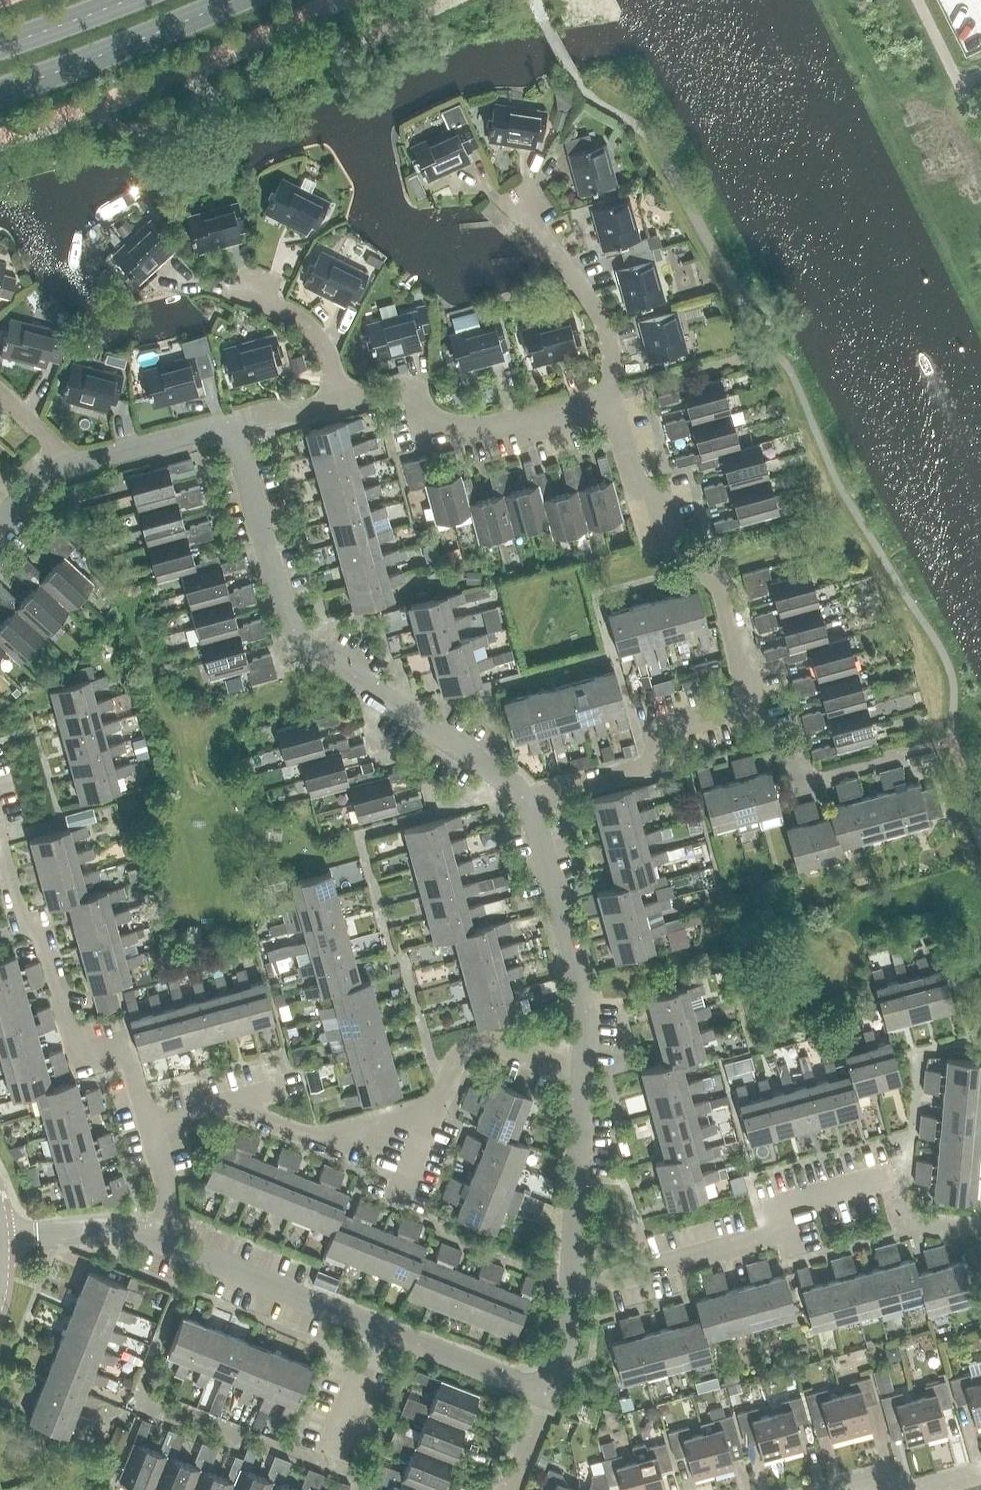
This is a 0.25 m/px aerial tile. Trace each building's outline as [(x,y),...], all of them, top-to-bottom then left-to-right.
[(570,95),(558,96),(559,108),(572,107),(570,95)] [(442,135),(412,148),(426,179),(456,166),(457,169),(470,163),(466,155),(472,152),(471,150),(479,146),(459,102),(441,111),(448,129),(440,132),(442,135)] [(542,141),(547,111),(526,107),(526,110),(494,105),(488,139),(520,144),(520,147),(534,149),(535,141),(542,141)] [(558,112),(553,128),(562,131),(567,115),(558,112)] [(578,194),(617,184),(606,143),(567,154),(578,194)] [(422,186),(417,174),(408,178),(413,190),(422,186)] [(315,229),(329,201),(311,192),(309,194),(281,180),(265,210),(294,225),(293,228),(306,234),(310,226),(315,229)] [(651,248),(659,246),(662,246),(658,234),(640,238),(630,199),(590,209),(601,250),(619,245),(622,257),(651,248)] [(228,245),(239,242),(242,242),(239,233),(246,231),(237,201),(217,207),(218,210),(187,218),(196,251),(227,242),(228,245)] [(137,282),(160,260),(162,262),(173,252),(167,246),(172,241),(150,219),(135,233),(137,235),(113,257),(137,282)] [(659,246),(651,248),(654,259),(662,257),(659,246)] [(354,302),(368,274),(350,264),(349,267),(320,253),(304,283),(333,298),(332,300),(345,307),(349,299),(354,302)] [(366,261),(378,267),(382,260),(370,254),(366,261)] [(654,259),(615,270),(626,310),(665,300),(654,259)] [(11,300),(17,279),(3,275),(6,263),(0,262),(0,297),(11,300)] [(120,279),(113,285),(120,293),(127,287),(120,279)] [(407,354),(418,351),(421,350),(419,341),(425,340),(423,332),(429,330),(430,328),(424,304),(416,307),(416,309),(397,315),(397,318),(366,326),(376,359),(407,351),(407,354)] [(490,364),(501,361),(504,360),(501,352),(508,350),(499,320),(479,325),(475,311),(451,318),(455,335),(449,337),(458,370),(489,361),(490,364)] [(688,351),(677,311),(637,321),(648,362),(688,351)] [(563,358),(577,355),(575,346),(581,345),(573,314),(553,320),(554,323),(523,331),(531,364),(563,356),(563,358)] [(31,364),(45,368),(47,360),(59,363),(67,332),(42,325),(41,328),(10,320),(1,354),(32,361),(31,364)] [(282,364),(276,342),(274,334),(254,339),(254,342),(223,351),(232,384),(263,375),(264,378),(278,374),(276,366),(282,364)] [(207,352),(194,355),(200,378),(213,374),(207,352)] [(306,368),(302,354),(290,358),(294,372),(306,368)] [(196,387),(202,386),(200,378),(194,355),(174,361),(175,364),(144,372),(153,405),(184,397),(185,400),(198,396),(196,387)] [(117,356),(115,365),(124,367),(127,359),(117,356)] [(93,408),(96,409),(107,412),(109,404),(115,405),(123,375),(103,370),(102,372),(71,364),(62,397),(94,406),(93,408)] [(684,396),(687,407),(726,396),(721,378),(682,389),(658,396),(660,404),(679,399),(678,397),(684,396)] [(665,423),(667,431),(730,414),(726,396),(687,407),(690,418),(684,420),(684,417),(665,423)] [(693,430),(696,442),(735,431),(730,414),(667,431),(669,439),(688,434),(688,432),(693,430)] [(305,432),(312,455),(351,444),(347,431),(363,427),(360,418),(345,422),(344,421),(305,432)] [(677,466),(693,462),(696,461),(696,460),(740,449),(740,448),(735,431),(696,442),(699,453),(694,455),(693,452),(674,458),(677,466)] [(374,437),(366,439),(369,449),(376,447),(374,437)] [(351,444),(312,455),(318,477),(357,466),(353,453),(369,449),(366,439),(351,444)] [(722,461),(725,472),(764,461),(759,443),(740,448),(740,449),(696,460),(696,461),(699,469),(717,464),(717,462),(722,461)] [(462,479),(461,474),(460,474),(454,450),(445,453),(450,471),(452,471),(454,476),(442,479),(453,518),(470,514),(471,513),(461,479),(462,479)] [(605,524),(623,519),(612,480),(606,456),(597,458),(602,477),(604,476),(605,482),(594,485),(605,524)] [(453,518),(442,479),(431,482),(430,477),(432,476),(427,458),(403,464),(410,489),(424,486),(435,523),(453,518)] [(128,476),(133,494),(172,483),(169,472),(174,470),(175,472),(194,467),(191,459),(167,465),(128,476)] [(532,460),(531,460),(523,463),(528,481),(530,481),(531,486),(520,489),(531,528),(548,524),(535,475),(536,475),(532,460)] [(357,466),(318,477),(324,499),(363,488),(359,475),(375,471),(372,461),(357,466)] [(703,488),(706,496),(769,478),(764,461),(725,472),(728,483),(723,484),(722,482),(703,488)] [(578,463),(570,465),(588,529),(605,524),(594,485),(583,488),(581,483),(584,482),(578,463)] [(570,491),(560,494),(570,533),(588,529),(570,465),(562,468),(567,486),(569,486),(570,491)] [(505,468),(497,470),(514,533),(531,528),(520,489),(509,492),(508,487),(510,486),(505,468)] [(497,496),(486,499),(496,538),(514,533),(497,470),(488,472),(493,491),(495,490),(497,496)] [(544,473),(536,475),(535,475),(548,524),(552,538),(570,533),(560,494),(548,497),(546,492),(549,491),(544,473)] [(470,477),(462,479),(461,479),(471,513),(470,514),(478,543),(496,538),(486,499),(474,502),(473,496),(475,496),(470,477)] [(731,495),(734,506),(774,496),(769,478),(706,496),(708,504),(727,499),(726,497),(731,495)] [(133,494),(138,511),(201,494),(199,485),(180,490),(180,493),(175,494),(172,483),(133,494)] [(363,488),(324,499),(330,521),(369,510),(365,497),(381,493),(378,483),(363,488)] [(138,511),(143,529),(182,518),(178,506),(184,505),(184,507),(203,502),(201,494),(138,511)] [(739,525),(762,518),(779,514),(774,496),(734,506),(737,518),(732,519),(732,517),(713,522),(715,531),(739,524),(739,525)] [(394,502),(384,505),(387,515),(397,512),(394,502)] [(369,510),(330,521),(336,543),(375,532),(371,519),(387,515),(384,505),(369,510)] [(143,529),(147,546),(211,529),(208,520),(189,525),(190,528),(185,529),(182,518),(143,529)] [(75,545),(56,527),(39,545),(54,558),(55,557),(59,561),(51,569),(81,597),(94,583),(65,556),(75,545)] [(375,532),(336,543),(342,565),(381,554),(377,542),(393,537),(390,527),(375,532)] [(147,546),(152,563),(191,553),(188,541),(194,540),(194,542),(213,537),(211,529),(147,546)] [(316,550),(309,552),(312,563),(319,561),(316,550)] [(381,554),(342,565),(348,587),(387,576),(383,564),(399,559),(397,550),(381,554)] [(459,550),(444,554),(447,566),(462,561),(459,550)] [(157,582),(181,575),(220,564),(220,563),(218,555),(199,560),(200,562),(194,564),(191,553),(152,563),(157,582)] [(244,557),(227,562),(220,563),(220,564),(181,575),(186,592),(225,581),(222,570),(227,569),(228,571),(247,565),(244,557)] [(81,597),(51,569),(43,578),(39,574),(41,572),(26,559),(20,565),(69,610),(81,597)] [(69,610),(20,565),(15,572),(29,585),(31,583),(35,587),(27,596),(57,623),(69,610)] [(772,589),(775,600),(814,589),(809,571),(771,581),(768,567),(742,574),(748,597),(767,592),(766,590),(772,589)] [(466,571),(466,584),(481,584),(482,572),(466,571)] [(348,587),(354,610),(393,599),(390,585),(405,581),(403,572),(387,576),(348,587)] [(186,592),(191,609),(254,592),(252,584),(233,589),(233,591),(228,592),(225,581),(186,592)] [(27,596),(19,604),(15,600),(16,599),(2,586),(0,588),(0,596),(44,637),(57,623),(27,596)] [(475,589),(463,592),(466,602),(478,598),(475,589)] [(697,589),(674,595),(685,634),(697,631),(702,647),(711,644),(707,628),(708,628),(697,589)] [(753,616),(756,624),(819,607),(814,589),(775,600),(778,611),(772,613),(772,611),(753,616)] [(191,609),(196,627),(235,616),(232,605),(237,603),(237,605),(256,600),(254,592),(191,609)] [(408,606),(414,629),(453,618),(450,606),(466,602),(463,592),(447,596),(408,606)] [(674,595),(652,601),(663,640),(675,637),(680,653),(689,650),(685,634),(674,595)] [(0,596),(0,607),(5,611),(6,610),(10,613),(2,622),(32,650),(44,637),(0,596)] [(652,601),(630,607),(640,646),(641,646),(653,643),(658,659),(667,656),(663,640),(652,601)] [(484,618),(498,614),(496,607),(482,611),(484,618)] [(630,607),(607,613),(618,652),(631,649),(636,665),(637,664),(645,662),(641,646),(640,646),(630,607)] [(781,624),(784,635),(823,624),(819,607),(756,624),(758,632),(776,627),(776,625),(781,624)] [(420,652),(430,649),(459,641),(459,640),(456,628),(472,624),(483,620),(481,611),(469,614),(453,618),(414,629),(420,652)] [(196,627),(200,644),(263,627),(261,618),(242,624),(243,626),(238,627),(235,616),(196,627)] [(2,622),(0,625),(0,645),(5,649),(5,650),(19,664),(32,650),(2,622)] [(763,650),(765,659),(785,654),(785,653),(828,641),(823,624),(784,635),(787,646),(782,647),(781,645),(763,650)] [(200,644),(205,661),(244,651),(241,639),(246,638),(247,640),(266,635),(263,627),(200,644)] [(494,631),(485,634),(487,643),(497,641),(494,631)] [(469,637),(459,640),(459,641),(430,649),(436,671),(475,660),(472,648),(487,643),(485,634),(469,638),(469,637)] [(785,653),(785,654),(788,663),(806,659),(805,657),(811,655),(813,665),(852,654),(847,636),(828,641),(785,653)] [(248,669),(252,683),(277,676),(271,653),(252,658),(252,660),(247,662),(244,651),(205,661),(210,680),(248,669)] [(501,653),(491,656),(493,665),(503,663),(501,653)] [(792,682),(794,688),(857,671),(852,654),(813,665),(817,677),(811,679),(811,677),(792,682)] [(481,683),(478,670),(493,665),(491,656),(475,660),(436,671),(442,694),(481,683)] [(667,656),(658,659),(660,667),(670,665),(667,656)] [(697,681),(697,683),(723,677),(718,659),(693,665),(694,669),(697,681)] [(645,662),(637,664),(640,677),(649,675),(645,662)] [(91,665),(74,669),(78,681),(94,677),(91,665)] [(694,669),(679,673),(683,685),(697,681),(694,669)] [(615,671),(592,678),(603,717),(615,713),(619,729),(629,727),(625,711),(615,671)] [(820,689),(822,699),(862,689),(857,671),(794,688),(797,698),(815,693),(814,691),(820,689)] [(78,681),(50,689),(56,712),(95,701),(92,689),(108,684),(105,675),(94,678),(94,677),(78,681)] [(228,692),(244,687),(240,675),(224,679),(228,692)] [(649,675),(640,677),(643,687),(651,685),(649,675)] [(592,678),(570,684),(580,723),(593,719),(597,735),(607,733),(603,717),(592,678)] [(571,725),(575,741),(585,738),(580,723),(570,684),(548,690),(559,729),(571,725)] [(16,688),(12,693),(15,696),(20,692),(16,688)] [(802,716),(804,723),(866,706),(862,689),(822,699),(826,712),(820,713),(820,711),(802,716)] [(548,690),(526,695),(537,735),(549,731),(553,747),(563,744),(559,729),(548,690)] [(541,750),(537,735),(526,695),(503,702),(514,741),(527,737),(531,753),(541,750)] [(56,712),(62,734),(101,723),(98,711),(114,706),(111,697),(95,701),(56,712)] [(829,724),(832,734),(871,723),(866,706),(804,723),(806,732),(824,727),(824,725),(829,724)] [(276,729),(281,747),(321,736),(318,725),(323,724),(324,726),(342,721),(340,712),(316,719),(316,718),(276,729)] [(62,734),(68,756),(107,745),(104,733),(120,728),(117,719),(101,723),(62,734)] [(876,742),(871,723),(832,734),(835,746),(830,747),(829,745),(811,750),(813,759),(837,752),(876,742)] [(286,765),(300,762),(300,761),(349,748),(347,739),(328,744),(329,746),(324,748),(321,736),(281,747),(286,765)] [(68,756),(74,778),(113,768),(113,767),(110,755),(126,750),(123,741),(107,745),(68,756)] [(633,743),(623,746),(625,756),(636,753),(633,743)] [(364,744),(349,748),(300,761),(300,762),(305,779),(344,768),(341,757),(347,755),(347,757),(366,753),(364,744)] [(610,744),(601,747),(604,760),(614,757),(610,744)] [(588,753),(580,756),(583,767),(591,765),(588,753)] [(935,760),(933,753),(915,758),(917,765),(935,760)] [(251,755),(243,758),(244,764),(253,761),(251,755)] [(780,810),(778,802),(770,771),(749,776),(748,771),(756,769),(752,755),(742,758),(758,816),(780,810)] [(731,761),(731,762),(735,774),(743,772),(744,778),(725,783),(736,822),(758,816),(742,758),(731,761)] [(139,760),(129,763),(132,772),(142,770),(139,760)] [(570,769),(567,760),(557,762),(560,772),(570,769)] [(372,762),(360,765),(362,773),(371,771),(374,770),(372,762)] [(113,768),(74,778),(80,801),(120,790),(116,777),(132,772),(129,763),(113,767),(113,768)] [(712,780),(709,768),(709,767),(697,770),(713,829),(736,822),(725,783),(706,788),(704,782),(712,780)] [(928,822),(928,819),(944,815),(935,785),(920,790),(918,782),(897,788),(895,782),(904,780),(900,767),(889,770),(905,828),(928,822)] [(310,797),(312,796),(349,786),(373,779),(371,771),(362,773),(352,776),(353,778),(347,779),(344,768),(305,779),(310,797)] [(388,775),(376,778),(373,779),(349,786),(353,803),(393,793),(390,782),(395,780),(395,782),(414,777),(412,769),(388,775)] [(892,789),(873,795),(883,834),(905,828),(889,770),(879,772),(882,786),(891,784),(892,789)] [(856,779),(846,781),(861,840),(883,834),(873,795),(853,800),(851,794),(860,792),(856,779)] [(828,807),(830,817),(831,816),(839,846),(840,846),(861,840),(846,781),(835,784),(839,798),(847,796),(848,801),(828,807)] [(592,799),(598,822),(637,811),(634,798),(650,794),(647,784),(631,789),(631,788),(592,799)] [(353,803),(358,822),(397,811),(422,804),(419,796),(401,801),(401,803),(396,804),(393,793),(353,803)] [(814,800),(804,803),(820,862),(842,856),(840,846),(839,846),(831,816),(830,817),(811,822),(810,816),(818,814),(814,800)] [(793,806),(797,820),(805,817),(807,823),(786,829),(797,868),(820,862),(804,803),(793,806)] [(598,822),(604,844),(643,833),(640,820),(656,816),(653,806),(637,811),(598,822)] [(65,816),(68,828),(96,820),(92,808),(65,816)] [(404,829),(410,852),(449,841),(446,829),(462,825),(459,815),(443,819),(443,818),(404,829)] [(30,839),(36,862),(75,852),(72,839),(88,835),(85,826),(69,830),(69,829),(30,839)] [(671,827),(659,830),(662,838),(673,835),(671,827)] [(604,844),(610,866),(649,855),(646,843),(662,838),(659,830),(659,829),(643,833),(604,844)] [(410,852),(416,874),(455,864),(452,851),(468,847),(465,837),(449,841),(410,852)] [(683,845),(665,851),(668,860),(686,855),(683,845)] [(36,862),(42,884),(81,874),(78,861),(94,857),(91,847),(75,852),(36,862)] [(649,855),(610,866),(616,887),(616,888),(652,878),(652,879),(653,878),(656,878),(652,864),(668,860),(665,851),(649,855)] [(416,874),(422,896),(461,886),(458,873),(474,869),(471,859),(455,864),(416,874)] [(141,879),(137,868),(128,870),(131,882),(141,879)] [(48,907),(68,902),(67,902),(87,896),(87,895),(84,883),(100,879),(97,869),(81,874),(42,884),(48,907)] [(282,910),(297,906),(336,895),(330,872),(291,883),(295,896),(279,900),(282,910)] [(653,878),(652,879),(654,888),(668,884),(665,875),(656,878),(653,878)] [(491,877),(477,881),(480,891),(494,887),(491,877)] [(616,887),(597,892),(603,915),(642,905),(639,892),(654,888),(652,879),(652,878),(616,888),(616,887)] [(461,886),(422,896),(428,918),(467,908),(464,895),(480,891),(477,881),(461,886)] [(107,890),(87,895),(87,896),(67,902),(68,902),(73,924),(113,913),(109,900),(125,896),(123,886),(107,891),(107,890)] [(285,922),(269,927),(272,936),(288,932),(303,927),(342,916),(336,895),(297,906),(282,910),(285,922)] [(668,897),(658,900),(660,910),(671,907),(668,897)] [(642,905),(603,915),(609,937),(648,927),(645,914),(660,910),(658,900),(642,905)] [(434,941),(453,936),(453,935),(473,930),(470,917),(486,913),(483,903),(467,908),(428,918),(434,941)] [(129,908),(113,913),(73,924),(79,946),(119,935),(115,922),(131,918),(129,908)] [(696,913),(681,918),(683,927),(699,922),(696,913)] [(307,940),(291,944),(294,953),(295,953),(348,938),(342,916),(303,927),(307,940)] [(681,918),(664,922),(666,932),(683,927),(681,918)] [(453,935),(453,936),(459,958),(498,947),(495,935),(511,930),(508,921),(493,925),(492,924),(473,930),(453,935)] [(648,927),(609,937),(615,959),(615,960),(654,949),(651,936),(666,932),(664,922),(648,927)] [(135,930),(119,935),(79,946),(85,968),(125,957),(124,957),(121,944),(137,940),(135,930)] [(348,938),(295,953),(299,965),(297,966),(300,975),(315,971),(354,960),(348,938)] [(459,958),(465,980),(504,969),(501,956),(517,952),(514,943),(498,947),(459,958)] [(900,951),(891,953),(894,965),(903,962),(900,951)] [(85,968),(92,990),(115,984),(127,981),(131,980),(127,966),(143,962),(140,953),(124,957),(125,957),(85,968)] [(21,977),(15,954),(0,958),(0,983),(21,977)] [(916,959),(920,975),(931,1014),(954,1008),(943,968),(930,972),(926,956),(916,959)] [(265,962),(268,975),(279,972),(276,959),(265,962)] [(321,993),(331,991),(331,990),(361,983),(360,982),(354,960),(315,971),(319,983),(303,987),(306,997),(321,993)] [(24,965),(27,975),(41,972),(38,961),(24,965)] [(894,965),(898,981),(909,1020),(931,1014),(920,975),(908,978),(903,962),(894,965)] [(465,980),(471,1001),(510,991),(507,978),(523,974),(520,964),(504,969),(465,980)] [(886,1026),(909,1020),(898,981),(886,984),(881,968),(872,971),(876,987),(875,987),(886,1026)] [(236,972),(240,988),(241,988),(251,1027),(274,1021),(263,982),(250,985),(246,970),(236,972)] [(27,975),(30,986),(43,982),(41,972),(27,975)] [(214,978),(218,994),(219,994),(229,1033),(251,1027),(241,988),(240,988),(228,991),(224,976),(214,978)] [(0,983),(0,1007),(27,999),(21,977),(0,983)] [(177,977),(167,980),(170,990),(180,988),(177,977)] [(334,1003),(318,1007),(319,1009),(321,1017),(337,1012),(376,1002),(370,980),(360,982),(361,983),(331,990),(331,991),(334,1003)] [(202,982),(192,984),(196,1000),(197,1000),(207,1039),(229,1033),(219,994),(218,994),(206,997),(202,982)] [(540,983),(526,986),(529,996),(542,992),(540,983)] [(116,989),(115,984),(92,990),(98,1013),(121,1007),(116,989)] [(647,997),(653,1020),(692,1010),(689,998),(705,993),(702,984),(686,988),(686,987),(647,997)] [(477,1024),(517,1014),(513,1000),(529,996),(526,986),(510,991),(471,1001),(477,1024)] [(180,988),(170,990),(174,1006),(175,1006),(185,1045),(207,1039),(197,1000),(196,1000),(184,1003),(180,988)] [(391,989),(393,996),(399,994),(398,988),(391,989)] [(133,989),(123,992),(126,1002),(136,999),(133,989)] [(148,996),(152,1012),(153,1012),(163,1051),(185,1045),(175,1006),(174,1006),(162,1009),(158,993),(148,996)] [(735,998),(715,1004),(718,1012),(737,1007),(735,998)] [(0,1007),(0,1030),(33,1021),(27,999),(0,1007)] [(136,999),(126,1002),(130,1018),(140,1057),(163,1051),(153,1012),(152,1012),(140,1015),(136,999)] [(340,1025),(324,1029),(325,1030),(327,1039),(343,1035),(343,1034),(382,1024),(376,1002),(337,1012),(340,1025)] [(39,1020),(53,1016),(50,1005),(36,1009),(39,1020)] [(653,1020),(659,1042),(698,1032),(695,1019),(711,1015),(708,1006),(692,1010),(653,1020)] [(39,1020),(42,1030),(55,1026),(53,1016),(39,1020)] [(0,1030),(0,1053),(0,1054),(39,1043),(33,1021),(0,1030)] [(508,1033),(517,1030),(515,1021),(505,1023),(508,1033)] [(333,1061),(349,1057),(349,1056),(388,1046),(382,1024),(343,1034),(343,1035),(346,1047),(331,1051),(333,1061)] [(845,1026),(838,1028),(839,1032),(841,1038),(848,1036),(845,1026)] [(659,1042),(665,1064),(696,1056),(696,1057),(704,1054),(701,1041),(716,1037),(714,1027),(698,1032),(659,1042)] [(325,1030),(318,1032),(320,1041),(327,1039),(325,1030)] [(901,1081),(893,1053),(890,1042),(877,1045),(872,1030),(863,1032),(867,1048),(878,1087),(901,1081)] [(844,1054),(849,1074),(850,1073),(856,1093),(878,1087),(867,1048),(855,1051),(850,1035),(848,1036),(841,1038),(845,1054),(844,1054)] [(39,1043),(0,1054),(6,1076),(45,1065),(39,1043)] [(339,1083),(355,1078),(394,1068),(388,1046),(349,1056),(349,1057),(353,1069),(337,1073),(339,1083)] [(62,1049),(48,1053),(51,1063),(65,1060),(62,1049)] [(304,1060),(306,1056),(304,1049),(293,1052),(296,1062),(304,1060)] [(830,1049),(820,1052),(823,1064),(833,1061),(830,1049)] [(801,1070),(806,1085),(817,1125),(839,1119),(828,1079),(815,1083),(811,1067),(808,1054),(798,1057),(801,1070)] [(665,1064),(646,1069),(641,1070),(647,1093),(686,1082),(683,1070),(699,1066),(696,1057),(696,1056),(665,1064)] [(980,1085),(980,1061),(946,1058),(946,1059),(944,1082),(980,1085)] [(65,1060),(51,1063),(54,1074),(68,1070),(65,1060)] [(823,1064),(828,1079),(839,1119),(861,1112),(856,1093),(850,1073),(849,1074),(837,1077),(833,1061),(823,1064)] [(786,1063),(777,1065),(779,1075),(789,1073),(786,1063)] [(12,1099),(36,1092),(36,1091),(51,1087),(51,1086),(45,1065),(6,1076),(12,1099)] [(323,1088),(317,1066),(305,1069),(311,1091),(323,1088)] [(401,1091),(394,1068),(355,1078),(359,1091),(343,1095),(345,1105),(361,1101),(361,1102),(401,1091)] [(939,1070),(925,1069),(924,1080),(938,1081),(939,1070)] [(779,1075),(784,1091),(795,1131),(817,1125),(806,1085),(793,1089),(789,1073),(779,1075)] [(710,1076),(702,1078),(705,1088),(713,1086),(710,1076)] [(647,1093),(653,1115),(692,1104),(689,1092),(705,1088),(702,1078),(686,1082),(647,1093)] [(757,1081),(762,1097),(773,1136),(795,1131),(784,1091),(771,1095),(767,1079),(757,1081)] [(75,1080),(72,1081),(51,1086),(51,1087),(36,1091),(36,1092),(42,1114),(82,1103),(76,1081),(75,1080)] [(938,1081),(924,1080),(923,1091),(937,1092),(938,1081)] [(493,1081),(484,1103),(522,1117),(531,1096),(531,1095),(493,1081)] [(980,1108),(980,1085),(944,1082),(942,1104),(980,1108)] [(483,1090),(470,1085),(466,1096),(479,1101),(483,1090)] [(745,1085),(735,1087),(740,1103),(739,1103),(749,1143),(773,1136),(762,1097),(749,1101),(745,1085)] [(87,1101),(101,1098),(98,1087),(84,1091),(87,1101)] [(727,1095),(708,1100),(711,1110),(729,1104),(730,1104),(728,1095),(727,1095)] [(479,1101),(466,1096),(462,1106),(475,1111),(479,1101)] [(90,1112),(104,1108),(101,1098),(87,1101),(90,1112)] [(653,1115),(659,1137),(698,1126),(695,1114),(711,1110),(708,1100),(692,1104),(653,1115)] [(82,1103),(42,1114),(48,1136),(88,1125),(82,1103)] [(476,1124),(476,1125),(490,1131),(490,1130),(514,1139),(522,1117),(484,1103),(476,1124)] [(980,1131),(980,1126),(980,1108),(942,1104),(940,1127),(980,1131)] [(935,1116),(921,1114),(920,1125),(934,1127),(935,1116)] [(659,1137),(665,1159),(704,1149),(701,1136),(717,1132),(714,1122),(698,1126),(659,1137)] [(88,1125),(48,1136),(54,1158),(94,1147),(88,1125)] [(934,1127),(920,1125),(919,1136),(933,1138),(934,1127)] [(938,1150),(979,1154),(980,1131),(940,1127),(938,1150)] [(244,1147),(249,1134),(239,1130),(234,1143),(244,1147)] [(490,1131),(482,1151),(519,1166),(528,1144),(514,1139),(490,1130),(490,1131)] [(100,1145),(113,1142),(110,1131),(97,1135),(100,1145)] [(254,1151),(259,1138),(249,1134),(244,1147),(254,1151)] [(480,1139),(467,1134),(463,1144),(476,1149),(480,1139)] [(102,1156),(116,1152),(113,1142),(100,1145),(102,1156)] [(220,1144),(205,1181),(227,1190),(242,1152),(220,1144)] [(476,1149),(463,1144),(459,1154),(472,1160),(476,1149)] [(711,1148),(714,1157),(721,1155),(719,1146),(711,1148)] [(94,1147),(54,1158),(60,1180),(100,1169),(94,1147)] [(286,1164),(292,1151),(281,1147),(276,1160),(286,1164)] [(655,1161),(662,1184),(701,1174),(697,1161),(713,1157),(710,1147),(704,1149),(665,1159),(655,1161)] [(936,1173),(977,1176),(979,1154),(938,1150),(936,1173)] [(297,1168),(302,1155),(292,1151),(286,1164),(297,1168)] [(482,1151),(474,1173),(511,1187),(514,1180),(519,1166),(482,1151)] [(242,1152),(227,1190),(248,1199),(263,1161),(242,1152)] [(931,1161),(917,1160),(916,1171),(930,1172),(931,1161)] [(263,1161),(248,1199),(269,1207),(284,1169),(263,1161)] [(329,1181),(334,1168),(324,1164),(319,1177),(329,1181)] [(718,1169),(720,1178),(728,1176),(725,1167),(718,1169)] [(339,1185),(344,1172),(334,1168),(329,1181),(339,1185)] [(100,1169),(60,1180),(66,1201),(67,1203),(104,1193),(107,1204),(128,1198),(125,1187),(112,1190),(111,1186),(105,1188),(100,1169)] [(284,1169),(269,1207),(291,1216),(306,1178),(284,1169)] [(707,1197),(707,1196),(703,1183),(719,1179),(716,1169),(701,1174),(662,1184),(668,1207),(707,1197)] [(930,1172),(916,1171),(915,1182),(929,1183),(930,1172)] [(463,1182),(460,1192),(465,1194),(503,1209),(515,1213),(523,1192),(511,1188),(511,1187),(474,1173),(469,1184),(463,1182)] [(934,1196),(975,1200),(977,1176),(936,1173),(934,1196)] [(122,1175),(109,1178),(111,1186),(112,1190),(125,1187),(122,1175)] [(450,1176),(446,1187),(460,1192),(463,1182),(464,1182),(450,1176)] [(306,1178),(291,1216),(312,1224),(327,1186),(306,1178)] [(51,1189),(49,1184),(41,1186),(43,1192),(51,1189)] [(327,1186),(312,1224),(332,1232),(333,1232),(341,1213),(341,1214),(349,1195),(327,1186)] [(446,1187),(442,1197),(456,1202),(460,1192),(446,1187)] [(457,1215),(457,1216),(494,1231),(494,1230),(503,1209),(465,1194),(457,1215)] [(364,1216),(370,1203),(359,1199),(354,1212),(364,1216)] [(375,1220),(380,1207),(370,1203),(364,1216),(375,1220)] [(332,1232),(325,1251),(347,1259),(362,1222),(341,1214),(341,1213),(333,1232),(332,1232)] [(407,1233),(412,1220),(402,1216),(397,1229),(407,1233)] [(417,1237),(422,1224),(412,1220),(407,1233),(417,1237)] [(362,1222),(347,1259),(369,1268),(384,1230),(362,1222)] [(384,1230),(369,1268),(390,1276),(405,1239),(384,1230)] [(405,1239),(390,1276),(410,1285),(412,1285),(423,1257),(427,1247),(426,1247),(405,1239)] [(446,1259),(451,1246),(441,1242),(436,1255),(446,1259)] [(899,1256),(896,1243),(896,1242),(885,1245),(889,1259),(899,1256)] [(889,1259),(885,1245),(875,1248),(875,1249),(878,1262),(889,1259)] [(948,1258),(944,1245),(939,1246),(934,1247),(937,1261),(948,1258)] [(456,1264),(462,1250),(451,1246),(446,1259),(456,1264)] [(937,1261),(934,1247),(923,1250),(923,1251),(927,1264),(937,1261)] [(855,1268),(852,1255),(852,1254),(841,1257),(845,1271),(855,1268)] [(410,1285),(407,1294),(429,1303),(444,1265),(423,1257),(412,1285),(410,1285)] [(845,1271),(841,1257),(831,1260),(831,1261),(834,1274),(845,1271)] [(890,1264),(901,1304),(923,1298),(924,1297),(917,1273),(913,1258),(890,1264)] [(489,1276),(494,1263),(483,1259),(478,1272),(489,1276)] [(767,1259),(756,1262),(760,1275),(771,1272),(767,1259)] [(939,1267),(950,1306),(973,1300),(962,1260),(939,1267)] [(746,1264),(749,1278),(760,1275),(756,1262),(746,1264)] [(499,1280),(504,1267),(494,1263),(489,1276),(499,1280)] [(868,1270),(879,1310),(901,1304),(890,1264),(868,1270)] [(444,1265),(429,1303),(450,1311),(465,1273),(444,1265)] [(812,1280),(808,1267),(808,1266),(796,1269),(797,1271),(800,1283),(812,1280)] [(923,1298),(927,1312),(950,1306),(939,1267),(917,1273),(924,1297),(923,1298)] [(89,1270),(80,1292),(118,1307),(122,1295),(138,1301),(141,1292),(126,1286),(127,1285),(89,1270)] [(318,1270),(313,1282),(321,1285),(326,1273),(318,1270)] [(846,1276),(857,1315),(879,1310),(868,1270),(846,1276)] [(712,1274),(716,1287),(727,1284),(723,1271),(712,1274)] [(465,1273),(450,1311),(471,1320),(486,1282),(465,1273)] [(716,1287),(712,1274),(702,1276),(705,1290),(716,1287)] [(762,1281),(773,1320),(795,1314),(785,1275),(784,1275),(762,1281)] [(532,1293),(537,1280),(526,1276),(520,1289),(532,1293)] [(846,1276),(824,1282),(835,1321),(857,1315),(846,1276)] [(739,1287),(751,1326),(773,1320),(762,1281),(739,1287)] [(486,1282),(471,1320),(493,1328),(508,1290),(486,1282)] [(812,1328),(835,1321),(824,1282),(801,1289),(812,1328)] [(718,1293),(729,1332),(751,1326),(739,1287),(718,1293)] [(508,1290),(493,1328),(514,1337),(529,1299),(508,1290)] [(80,1292),(72,1313),(109,1328),(114,1316),(129,1322),(133,1313),(118,1307),(80,1292)] [(695,1299),(700,1318),(701,1318),(706,1338),(707,1338),(729,1332),(718,1293),(695,1299)] [(687,1316),(684,1303),(684,1302),(673,1305),(677,1318),(687,1316)] [(677,1318),(673,1305),(663,1308),(666,1321),(677,1318)] [(72,1313),(63,1334),(101,1349),(105,1337),(121,1343),(124,1334),(109,1328),(72,1313)] [(643,1328),(640,1314),(629,1317),(633,1331),(643,1328)] [(183,1378),(189,1362),(204,1325),(182,1316),(167,1354),(180,1359),(174,1374),(183,1378)] [(633,1331),(629,1317),(619,1320),(622,1333),(633,1331)] [(679,1324),(689,1363),(712,1357),(707,1338),(706,1338),(701,1318),(700,1318),(679,1324)] [(656,1330),(667,1369),(689,1363),(679,1324),(656,1330)] [(205,1386),(211,1371),(225,1333),(204,1325),(189,1362),(201,1367),(195,1382),(205,1386)] [(634,1336),(645,1375),(667,1369),(656,1330),(634,1336)] [(226,1394),(232,1379),(247,1341),(225,1333),(211,1371),(223,1375),(217,1391),(226,1394)] [(63,1334),(55,1356),(92,1370),(97,1358),(112,1365),(116,1355),(101,1349),(63,1334)] [(612,1342),(622,1382),(645,1375),(634,1336),(612,1342)] [(247,1403),(253,1387),(268,1350),(247,1341),(232,1379),(244,1384),(238,1399),(247,1403)] [(268,1411),(274,1396),(289,1358),(268,1350),(253,1387),(265,1392),(259,1407),(268,1411)] [(128,1360),(137,1364),(140,1357),(131,1354),(128,1360)] [(55,1356),(46,1377),(84,1392),(89,1380),(104,1386),(108,1377),(92,1370),(55,1356)] [(274,1396),(286,1400),(280,1416),(290,1419),(296,1404),(296,1405),(311,1367),(289,1358),(274,1396)] [(887,1367),(872,1371),(875,1382),(890,1378),(887,1367)] [(441,1379),(418,1370),(414,1379),(433,1386),(433,1384),(438,1386),(434,1397),(472,1411),(479,1394),(441,1379)] [(787,1378),(795,1376),(794,1370),(785,1372),(787,1378)] [(950,1379),(957,1404),(969,1401),(976,1426),(980,1424),(980,1371),(950,1379)] [(721,1386),(739,1381),(737,1374),(724,1377),(726,1382),(720,1383),(721,1386)] [(46,1377),(38,1398),(75,1413),(80,1401),(96,1407),(99,1398),(84,1392),(46,1377)] [(108,1377),(105,1385),(114,1389),(118,1381),(108,1377)] [(122,1382),(130,1386),(133,1380),(124,1377),(122,1382)] [(852,1392),(841,1395),(852,1436),(872,1430),(865,1405),(877,1402),(870,1377),(850,1383),(852,1392)] [(927,1395),(916,1398),(927,1439),(947,1434),(940,1409),(952,1405),(945,1380),(925,1386),(927,1395)] [(739,1381),(726,1385),(729,1395),(742,1391),(739,1381)] [(831,1441),(852,1436),(841,1395),(829,1398),(827,1389),(806,1394),(813,1419),(825,1416),(831,1441)] [(217,1391),(209,1411),(218,1415),(226,1394),(217,1391)] [(694,1401),(702,1399),(700,1392),(692,1394),(694,1401)] [(906,1445),(927,1439),(916,1398),(904,1401),(902,1392),(881,1398),(888,1423),(900,1419),(906,1445)] [(631,1395),(619,1398),(623,1410),(634,1407),(631,1395)] [(407,1396),(404,1404),(465,1428),(472,1411),(434,1397),(430,1407),(425,1405),(425,1403),(407,1396)] [(783,1411),(772,1414),(783,1454),(803,1449),(796,1424),(808,1421),(801,1396),(781,1401),(783,1411)] [(91,1419),(75,1413),(38,1398),(29,1420),(67,1435),(72,1422),(87,1428),(91,1419)] [(667,1403),(659,1406),(661,1415),(670,1413),(667,1403)] [(465,1428),(404,1404),(401,1412),(419,1419),(420,1417),(425,1419),(421,1430),(459,1445),(465,1428)] [(648,1407),(646,1412),(647,1417),(652,1420),(657,1419),(660,1415),(659,1409),(653,1406),(648,1407)] [(723,1406),(709,1410),(711,1420),(725,1417),(723,1406)] [(259,1407),(251,1428),(260,1432),(268,1411),(259,1407)] [(762,1460),(783,1454),(772,1414),(760,1417),(758,1408),(737,1413),(744,1438),(756,1435),(762,1460)] [(714,1430),(703,1433),(714,1473),(734,1468),(727,1443),(739,1439),(732,1415),(725,1417),(711,1420),(714,1430)] [(150,1422),(144,1419),(142,1418),(133,1441),(118,1479),(135,1486),(150,1448),(139,1444),(141,1439),(143,1440),(150,1422)] [(120,1452),(128,1430),(117,1425),(109,1448),(120,1452)] [(693,1479),(714,1473),(703,1433),(691,1436),(689,1427),(668,1432),(675,1457),(687,1454),(693,1479)] [(150,1448),(135,1486),(145,1489),(153,1489),(176,1432),(168,1429),(161,1447),(163,1448),(161,1453),(150,1448)] [(394,1430),(391,1438),(452,1462),(459,1445),(421,1430),(417,1441),(411,1439),(412,1437),(394,1430)] [(153,1489),(172,1489),(184,1461),(173,1457),(175,1452),(177,1453),(184,1435),(176,1432),(153,1489)] [(452,1462),(391,1438),(388,1446),(406,1453),(407,1451),(412,1453),(408,1464),(445,1478),(452,1462)] [(613,1441),(600,1444),(603,1457),(616,1455),(613,1441)] [(184,1461),(172,1489),(192,1489),(209,1445),(202,1442),(194,1460),(196,1461),(194,1466),(184,1461)] [(644,1489),(666,1489),(660,1471),(672,1468),(665,1443),(647,1448),(645,1443),(632,1447),(636,1461),(644,1489)] [(256,1474),(245,1470),(247,1465),(250,1466),(257,1448),(248,1444),(243,1458),(231,1489),(250,1489),(256,1474)] [(192,1489),(211,1489),(217,1475),(206,1470),(208,1465),(210,1466),(217,1448),(209,1445),(192,1489)] [(540,1453),(534,1470),(542,1473),(548,1456),(540,1453)] [(211,1489),(231,1489),(243,1458),(235,1455),(228,1473),(230,1474),(228,1479),(217,1475),(211,1489)] [(256,1474),(250,1489),(270,1489),(283,1458),(275,1455),(267,1473),(269,1474),(267,1479),(256,1474)] [(605,1473),(608,1485),(620,1482),(622,1489),(644,1489),(636,1461),(625,1464),(622,1455),(601,1460),(605,1473)] [(270,1489),(289,1489),(290,1488),(279,1483),(281,1478),(283,1479),(290,1461),(283,1458),(270,1489)] [(378,1471),(425,1489),(441,1489),(445,1478),(408,1464),(403,1474),(398,1472),(399,1470),(381,1463),(378,1471)] [(316,1471),(308,1468),(301,1486),(303,1487),(302,1489),(309,1489),(316,1471)] [(576,1489),(565,1486),(568,1477),(548,1469),(540,1489),(576,1489)] [(309,1489),(318,1489),(324,1474),(316,1471),(309,1489)] [(378,1471),(375,1479),(393,1486),(393,1484),(398,1486),(397,1489),(425,1489),(378,1471)] [(608,1485),(605,1473),(594,1477),(590,1485),(588,1489),(609,1489),(608,1485)] [(350,1484),(342,1481),(338,1489),(348,1489),(350,1484)]
